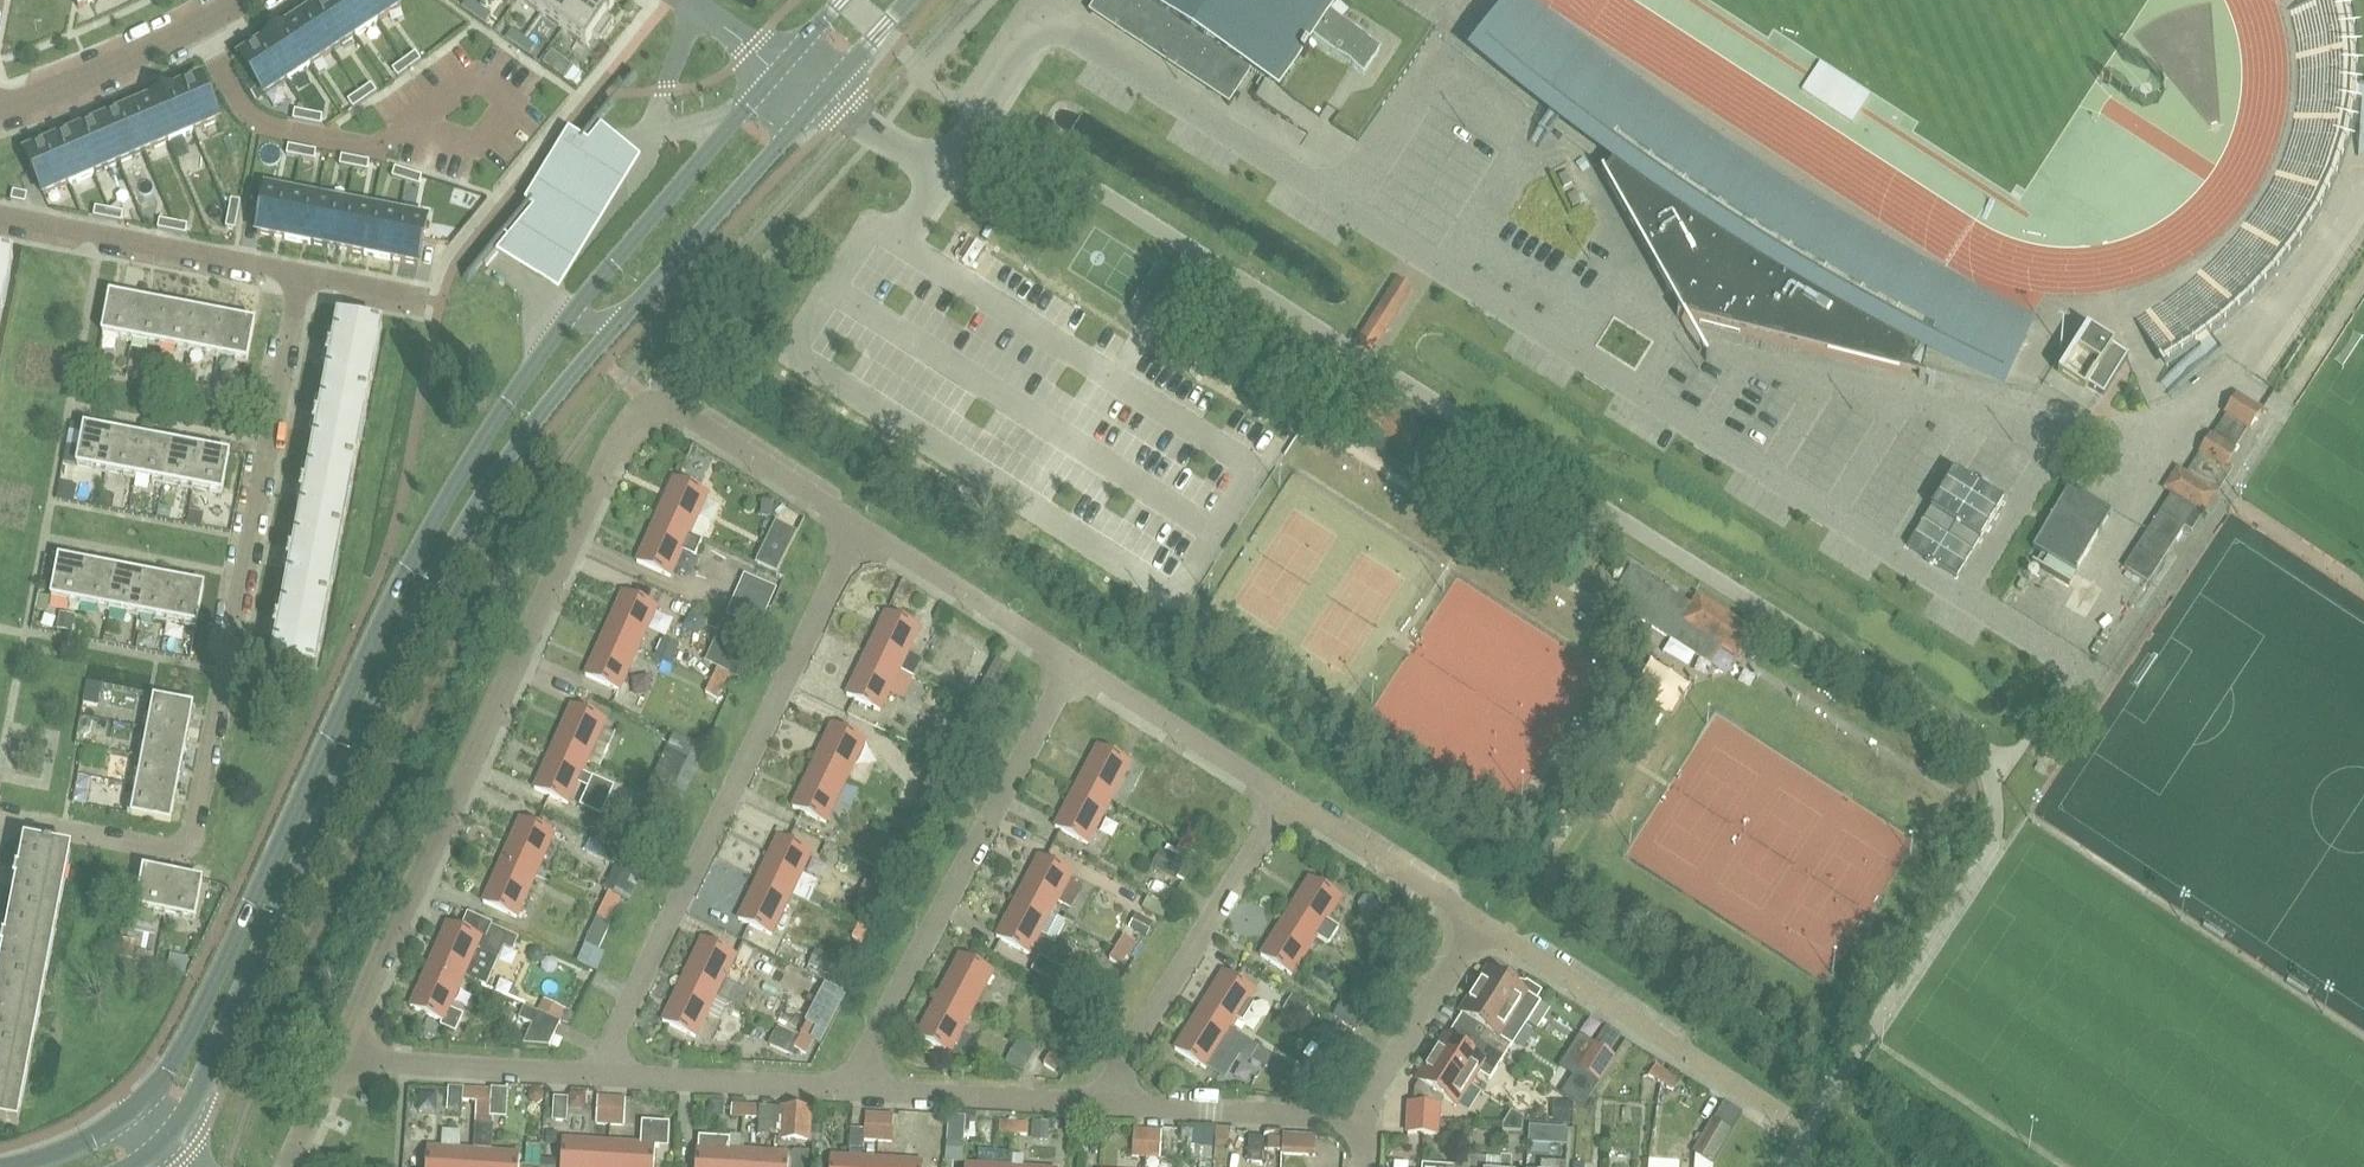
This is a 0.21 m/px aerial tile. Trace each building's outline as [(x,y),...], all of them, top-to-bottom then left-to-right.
[(79,9),(96,0),(80,0),(79,9)] [(333,52),(356,37),(332,0),(328,0),(317,7),(308,13),(333,52)] [(378,22),(364,0),(332,0),(356,37),(378,22)] [(378,22),(402,6),(398,0),(364,0),(378,22)] [(479,8),(468,0),(467,0),(462,8),(474,16),(479,8)] [(541,14),(550,0),(522,0),(541,14)] [(583,0),(550,0),(541,14),(563,29),(583,0)] [(607,0),(583,0),(563,29),(586,45),(593,35),(601,41),(614,22),(606,17),(614,5),(607,0)] [(1089,12),(1229,105),(1252,71),(1279,89),(1312,39),(1319,44),(1363,73),(1379,48),(1328,14),(1337,0),(1097,0),(1089,12)] [(1552,36),(1513,4),(1481,40),(1646,169),(1662,146),(1685,163),(1709,180),(1733,196),(1757,213),(1782,228),(1806,244),(1831,259),(1856,274),(1881,289),(1906,303),(1896,321),(1894,324),(1954,355),(2005,380),(2027,336),(1947,296),(1908,275),(1870,255),(1836,234),(1803,214),(1761,188),(1714,158),(1668,125),(1625,93),(1581,60),(1552,36)] [(479,8),(474,16),(486,24),(491,16),(479,8)] [(333,52),(308,13),(300,19),(288,26),(285,28),(311,66),(313,65),(333,52)] [(263,43),(288,81),(311,66),(285,28),(263,43)] [(518,47),(523,39),(512,31),(506,39),(518,47)] [(523,39),(518,47),(530,55),(535,47),(523,39)] [(255,48),(239,58),(265,97),(288,81),(263,43),(255,48)] [(543,63),(553,70),(562,58),(552,51),(543,63)] [(416,53),(404,61),(410,69),(421,60),(416,53)] [(410,69),(404,61),(392,69),(398,77),(410,69)] [(201,79),(176,90),(194,132),(219,121),(201,79)] [(360,92),(366,100),(377,92),(372,84),(360,92)] [(151,100),(169,142),(194,132),(176,90),(151,100)] [(366,100),(360,92),(348,100),(354,108),(366,100)] [(169,142),(151,100),(126,111),(144,153),(169,142)] [(307,122),(309,113),(295,110),(293,120),(307,122)] [(144,153),(126,111),(101,121),(119,164),(144,153)] [(309,113),(307,122),(321,125),(323,116),(309,113)] [(76,132),(94,174),(119,164),(101,121),(76,132)] [(590,145),(571,135),(528,205),(535,210),(500,256),(561,292),(641,162),(604,129),(590,145)] [(70,185),(94,174),(76,132),(51,143),(70,185)] [(70,185),(51,143),(26,154),(44,196),(70,185)] [(287,155),(301,157),(303,148),(289,145),(287,155)] [(1911,366),(1914,361),(1915,361),(1921,351),(1889,331),(1894,324),(1896,321),(1906,303),(1881,289),(1856,274),(1831,259),(1806,244),(1782,228),(1757,213),(1733,196),(1709,180),(1685,163),(1662,146),(1646,169),(1643,174),(1631,166),(1632,165),(1618,157),(1613,165),(1609,170),(1603,174),(1603,173),(1600,174),(1612,195),(1646,255),(1655,270),(1680,315),(1677,314),(1677,317),(1911,376),(1911,373),(1901,370),(1902,365),(1906,358),(1911,362),(1909,365),(1911,366)] [(303,148),(301,157),(315,160),(317,151),(303,148)] [(356,158),(342,156),(340,165),(354,168),(356,158)] [(356,158),(354,168),(368,171),(370,161),(356,158)] [(392,177),(406,181),(409,172),(395,168),(392,177)] [(422,176),(409,172),(406,181),(419,186),(422,176)] [(285,239),(294,194),(266,189),(258,234),(285,239)] [(13,191),(11,200),(25,203),(28,194),(13,191)] [(294,194),(285,239),(312,244),(320,200),(294,194)] [(229,213),(238,215),(241,201),(231,199),(229,213)] [(320,200),(312,244),(338,250),(347,205),(320,200)] [(347,205),(338,250),(365,255),(373,210),(347,205)] [(96,207),(94,216),(108,219),(110,210),(96,207)] [(122,222),(124,212),(110,210),(108,219),(122,222)] [(365,255),(391,260),(400,215),(373,210),(365,255)] [(229,213),(226,227),(235,229),(238,215),(229,213)] [(400,215),(391,260),(419,265),(427,220),(400,215)] [(174,222),(160,219),(158,229),(172,232),(174,222)] [(174,222),(172,232),(186,234),(188,225),(174,222)] [(6,291),(13,258),(14,257),(0,254),(0,290),(6,291)] [(1399,281),(1360,343),(1372,351),(1411,289),(1399,281)] [(132,339),(139,300),(110,294),(103,333),(132,339)] [(161,344),(168,306),(139,300),(132,339),(161,344)] [(190,350),(197,311),(168,306),(161,344),(190,350)] [(219,356),(226,317),(197,311),(190,350),(219,356)] [(226,317),(219,356),(248,361),(255,322),(226,317)] [(328,354),(376,363),(382,330),(383,330),(383,328),(338,320),(338,321),(339,321),(333,348),(329,347),(328,354)] [(2066,369),(2065,369),(2064,370),(2103,395),(2104,395),(2104,394),(2128,356),(2127,355),(2126,356),(2086,330),(2085,331),(2088,333),(2066,369)] [(369,397),(376,363),(328,354),(327,360),(331,361),(326,388),(369,397)] [(135,376),(137,361),(131,359),(128,374),(135,376)] [(190,385),(196,386),(198,372),(186,370),(184,384),(190,385)] [(363,431),(369,397),(326,388),(320,416),(316,415),(315,421),(363,431)] [(2231,470),(2225,466),(2235,450),(2234,450),(2248,428),(2249,429),(2262,409),(2238,394),(2225,414),(2227,415),(2213,436),(2211,435),(2200,451),(2201,452),(2187,474),(2178,468),(2165,488),(2172,493),(2124,567),(2148,582),(2184,527),(2191,532),(2202,516),(2194,512),(2197,508),(2204,513),(2231,470)] [(1358,422),(1363,425),(1366,427),(1399,448),(1407,453),(1421,431),(1372,401),(1371,400),(1358,422)] [(356,465),(363,431),(315,421),(314,428),(318,429),(313,456),(356,465)] [(106,470),(114,432),(85,426),(77,465),(106,470)] [(135,476),(143,437),(114,432),(106,470),(135,476)] [(164,482),(172,443),(143,437),(135,476),(164,482)] [(193,487),(201,448),(172,443),(164,482),(193,487)] [(201,448),(193,487),(222,493),(230,454),(201,448)] [(1485,450),(1481,456),(1492,463),(1494,460),(1496,457),(1485,450)] [(350,499),(356,465),(313,456),(307,484),(303,483),(302,489),(350,499)] [(1952,473),(1905,548),(1955,579),(2002,505),(1952,473)] [(656,519),(690,534),(702,540),(710,523),(697,517),(709,492),(675,477),(656,519)] [(2053,561),(2075,574),(2112,511),(2094,500),(2070,485),(2032,549),(2042,554),(2053,561)] [(343,532),(350,499),(302,489),(301,496),(305,496),(300,524),(343,532)] [(160,505),(157,517),(167,519),(169,507),(160,505)] [(190,509),(187,523),(201,525),(204,512),(190,509)] [(702,540),(690,534),(656,519),(637,562),(671,577),(683,550),(695,555),(702,540)] [(755,562),(777,573),(797,532),(776,521),(755,562)] [(337,566),(343,532),(300,524),(294,552),(290,551),(289,557),(337,566)] [(2036,563),(2048,570),(2053,561),(2042,554),(2036,563)] [(330,600),(337,566),(289,557),(288,564),(292,564),(286,592),(330,600)] [(81,602),(88,563),(59,558),(52,597),(81,602)] [(110,608),(118,569),(88,563),(81,602),(110,608)] [(139,613),(147,575),(118,569),(110,608),(139,613)] [(1692,608),(1646,578),(1632,569),(1619,589),(1626,593),(1618,605),(1697,655),(1700,651),(1713,659),(1721,646),(1737,656),(1739,653),(1752,633),(1698,598),(1692,608)] [(771,602),(777,588),(744,574),(738,588),(771,602)] [(168,619),(176,580),(147,575),(139,613),(168,619)] [(176,580),(168,619),(197,624),(205,586),(176,580)] [(738,588),(732,602),(765,616),(771,602),(738,588)] [(605,633),(638,648),(657,606),(624,591),(605,633)] [(323,634),(330,600),(286,592),(281,620),(277,619),(276,625),(323,634)] [(732,602),(726,615),(759,630),(765,616),(732,602)] [(867,653),(900,669),(920,627),(887,611),(867,653)] [(68,632),(73,633),(76,616),(66,614),(61,613),(57,629),(68,632)] [(317,667),(323,634),(276,625),(275,631),(279,632),(274,659),(273,659),(273,661),(317,669),(318,668),(317,667)] [(619,690),(638,648),(605,633),(586,675),(619,690)] [(664,637),(656,655),(665,659),(672,662),(680,644),(664,637)] [(880,710),(900,669),(867,653),(847,695),(880,710)] [(997,658),(981,689),(982,689),(994,696),(996,696),(1011,666),(997,658)] [(712,680),(725,686),(731,675),(718,668),(712,680)] [(725,686),(712,680),(706,693),(718,699),(719,698),(725,686)] [(88,682),(84,704),(98,706),(102,685),(88,682)] [(982,689),(975,703),(987,709),(994,696),(982,689)] [(149,728),(188,735),(193,706),(155,698),(149,728)] [(987,709),(975,703),(968,716),(980,723),(987,709)] [(573,704),(554,746),(587,761),(601,768),(611,745),(609,745),(597,739),(603,726),(606,719),(573,704)] [(813,765),(846,781),(866,739),(833,723),(813,765)] [(182,764),(188,735),(149,728),(143,757),(182,764)] [(689,755),(668,745),(654,775),(661,779),(668,782),(675,785),(683,767),(686,763),(689,755)] [(1077,786),(1109,803),(1131,762),(1099,745),(1077,786)] [(587,761),(554,746),(535,789),(568,804),(578,782),(588,787),(578,808),(601,818),(614,788),(582,773),(587,761)] [(177,793),(182,764),(143,757),(138,786),(177,793)] [(826,823),(846,781),(813,765),(793,807),(826,823)] [(662,779),(656,791),(668,798),(674,786),(662,779)] [(171,822),(177,793),(138,786),(132,815),(171,822)] [(1087,844),(1109,803),(1077,786),(1055,827),(1087,844)] [(662,809),(668,798),(656,791),(650,803),(649,804),(655,807),(662,811),(662,809)] [(922,802),(915,814),(927,821),(934,808),(922,802)] [(921,833),(927,821),(915,814),(908,827),(921,833)] [(503,860),(536,875),(555,833),(522,818),(503,860)] [(1186,835),(1183,841),(1195,848),(1201,836),(1189,829),(1186,835)] [(585,852),(610,863),(618,848),(592,836),(585,852)] [(759,877),(792,893),(812,852),(779,836),(759,877)] [(1194,849),(1195,848),(1183,841),(1175,853),(1187,860),(1192,850),(1193,851),(1194,849)] [(16,876),(64,885),(70,852),(71,852),(71,851),(26,842),(26,843),(21,870),(17,870),(16,876)] [(1161,871),(1177,879),(1186,861),(1175,855),(1173,854),(1160,848),(1151,867),(1161,871)] [(1019,896),(1051,913),(1073,872),(1040,855),(1019,896)] [(517,917),(536,875),(503,860),(484,902),(517,917)] [(166,913),(174,874),(144,869),(137,908),(166,913)] [(174,874),(166,913),(196,919),(203,880),(174,874)] [(57,919),(64,885),(16,876),(15,882),(19,883),(13,911),(57,919)] [(772,935),(792,893),(759,877),(739,919),(772,935)] [(1286,916),(1317,936),(1329,943),(1339,927),(1327,920),(1341,897),(1311,877),(1286,916)] [(615,910),(621,898),(609,892),(603,905),(615,910)] [(1067,921),(1051,913),(1019,896),(997,937),(1029,954),(1041,932),(1054,939),(1058,937),(1067,921)] [(1148,896),(1142,906),(1160,915),(1161,916),(1166,906),(1148,896)] [(603,905),(597,917),(609,923),(615,910),(603,905)] [(51,953),(57,919),(13,911),(8,938),(4,938),(3,944),(51,953)] [(867,913),(860,925),(871,931),(878,918),(876,917),(867,913)] [(1129,927),(1134,930),(1143,935),(1146,937),(1150,929),(1154,923),(1137,913),(1129,927)] [(1292,975),(1317,936),(1286,916),(1261,955),(1292,975)] [(597,917),(585,943),(599,950),(611,924),(610,924),(609,923),(597,917)] [(476,934),(461,927),(449,922),(430,964),(463,979),(464,977),(465,977),(487,987),(504,949),(504,947),(513,951),(514,949),(518,939),(519,938),(500,929),(494,927),(492,926),(493,924),(483,919),(482,921),(476,934)] [(860,925),(853,937),(864,943),(871,931),(860,925)] [(1125,952),(1129,954),(1136,942),(1124,935),(1117,947),(1125,952)] [(684,979),(716,995),(737,954),(704,938),(684,979)] [(136,943),(136,941),(123,939),(122,943),(119,957),(132,960),(133,960),(136,943)] [(44,987),(51,953),(3,944),(1,950),(6,951),(0,979),(44,987)] [(1125,952),(1117,947),(1109,959),(1121,966),(1122,964),(1129,954),(1125,952)] [(844,963),(816,950),(808,965),(837,978),(844,963)] [(189,958),(187,957),(171,954),(169,963),(168,970),(185,974),(187,968),(189,958)] [(940,995),(972,1012),(993,971),(961,954),(940,995)] [(1377,958),(1370,970),(1380,976),(1385,969),(1388,964),(1383,961),(1377,958)] [(450,1008),(463,979),(430,964),(411,1007),(443,1021),(441,1025),(456,1032),(464,1014),(450,1008)] [(1086,983),(1058,968),(1050,982),(1078,997),(1086,983)] [(1526,981),(1521,989),(1488,968),(1474,990),(1526,1023),(1540,1001),(1537,999),(1542,991),(1526,981)] [(1200,1010),(1231,1029),(1255,990),(1225,970),(1200,1010)] [(1373,988),(1380,976),(1370,970),(1362,982),(1373,988)] [(44,987),(0,979),(0,1014),(38,1021),(44,987)] [(696,1037),(716,995),(684,979),(663,1021),(696,1037)] [(735,985),(728,1001),(741,1007),(749,992),(735,985)] [(1504,1057),(1526,1023),(1474,990),(1460,1012),(1486,1029),(1479,1041),(1504,1057)] [(950,1053),(972,1012),(940,995),(918,1036),(950,1053)] [(1310,1005),(1298,997),(1288,1012),(1301,1020),(1310,1005)] [(576,1016),(543,999),(537,1011),(570,1027),(576,1016)] [(1333,1016),(1356,1031),(1357,1031),(1364,1021),(1365,1018),(1367,1015),(1348,1003),(1343,1000),(1333,1015),(1333,1016)] [(560,1024),(536,1012),(536,1014),(523,1008),(517,1020),(530,1026),(520,1047),(548,1049),(560,1024)] [(1258,1046),(1231,1029),(1200,1010),(1175,1049),(1206,1068),(1207,1066),(1225,1077),(1239,1055),(1249,1061),(1258,1046)] [(38,1021),(0,1014),(0,1049),(31,1055),(38,1021)] [(809,1022),(802,1034),(813,1040),(820,1028),(809,1022)] [(790,1057),(796,1047),(800,1039),(779,1027),(769,1046),(790,1057)] [(800,1039),(796,1047),(807,1053),(813,1040),(802,1034),(800,1039)] [(1565,1059),(1579,1068),(1594,1044),(1580,1035),(1565,1059)] [(1504,1057),(1479,1041),(1471,1053),(1445,1036),(1431,1058),(1471,1083),(1478,1072),(1490,1079),(1504,1057)] [(1053,1050),(1051,1052),(1063,1059),(1071,1046),(1059,1039),(1053,1050)] [(1005,1062),(1020,1071),(1026,1062),(1032,1049),(1017,1041),(1006,1060),(1005,1062)] [(1608,1053),(1594,1044),(1579,1068),(1600,1082),(1616,1058),(1608,1053)] [(31,1055),(0,1049),(0,1084),(24,1089),(31,1055)] [(1063,1059),(1051,1052),(1044,1064),(1056,1071),(1063,1060),(1063,1059)] [(1457,1105),(1471,1083),(1431,1058),(1417,1080),(1457,1105)] [(1314,1063),(1307,1074),(1319,1082),(1326,1071),(1314,1063)] [(1656,1065),(1649,1075),(1661,1083),(1668,1073),(1656,1065)] [(1600,1082),(1579,1068),(1574,1075),(1574,1076),(1562,1094),(1584,1108),(1600,1082)] [(1668,1073),(1661,1083),(1673,1090),(1679,1080),(1668,1073)] [(1319,1082),(1307,1074),(1300,1084),(1312,1093),(1319,1082)] [(24,1089),(0,1084),(0,1120),(18,1124),(18,1122),(24,1089)] [(464,1088),(463,1100),(477,1101),(478,1089),(464,1088)] [(539,1103),(544,1099),(544,1093),(540,1089),(534,1088),(530,1092),(530,1098),(533,1103),(539,1103)] [(474,1150),(473,1166),(519,1166),(520,1153),(488,1151),(491,1118),(493,1090),(478,1089),(477,1101),(474,1150)] [(509,1091),(493,1090),(491,1118),(507,1119),(509,1091)] [(627,1098),(626,1098),(599,1096),(597,1123),(625,1125),(627,1098)] [(1556,1120),(1570,1120),(1571,1101),(1556,1101),(1556,1120)] [(1742,1113),(1724,1101),(1693,1153),(1712,1164),(1742,1113)] [(1408,1118),(1439,1120),(1440,1105),(1409,1103),(1408,1118)] [(746,1105),(732,1104),(731,1116),(745,1117),(746,1105)] [(746,1105),(745,1117),(759,1118),(760,1107),(760,1106),(746,1105)] [(811,1109),(784,1107),(782,1138),(809,1140),(811,1109)] [(1503,1130),(1522,1131),(1523,1117),(1512,1111),(1503,1124),(1503,1130)] [(892,1141),(894,1114),(866,1112),(864,1139),(892,1141)] [(958,1142),(964,1143),(966,1116),(949,1115),(947,1141),(958,1142)] [(1438,1134),(1439,1120),(1408,1118),(1408,1132),(1438,1134)] [(1013,1135),(1014,1121),(1000,1120),(999,1133),(1013,1135)] [(608,1166),(654,1166),(655,1146),(669,1147),(670,1123),(642,1121),(641,1144),(609,1142),(608,1166)] [(1014,1121),(1013,1135),(1027,1136),(1028,1122),(1014,1121)] [(1033,1122),(1033,1141),(1049,1141),(1050,1129),(1050,1123),(1033,1122)] [(813,1124),(812,1141),(818,1142),(823,1142),(824,1125),(819,1125),(813,1124)] [(1193,1144),(1213,1145),(1214,1127),(1194,1126),(1193,1144)] [(1553,1127),(1552,1144),(1568,1145),(1569,1133),(1569,1129),(1567,1128),(1553,1127)] [(1148,1130),(1134,1129),(1133,1155),(1147,1156),(1148,1130)] [(557,1131),(547,1130),(547,1137),(546,1144),(556,1144),(556,1142),(557,1131)] [(1161,1157),(1162,1132),(1162,1130),(1148,1130),(1147,1156),(1161,1157)] [(1283,1134),(1283,1138),(1282,1149),(1282,1152),(1315,1154),(1316,1136),(1283,1134)] [(1249,1135),(1248,1160),(1262,1161),(1264,1136),(1249,1135)] [(743,1150),(730,1149),(730,1138),(700,1136),(699,1147),(697,1147),(696,1166),(742,1166),(743,1150)] [(1282,1149),(1283,1138),(1268,1137),(1267,1148),(1282,1149)] [(609,1142),(563,1139),(561,1166),(608,1166),(609,1142)] [(947,1141),(946,1161),(954,1162),(967,1163),(967,1158),(963,1158),(964,1143),(958,1142),(947,1141)] [(474,1150),(428,1147),(427,1166),(473,1166),(474,1150)] [(742,1166),(789,1166),(789,1153),(743,1150),(742,1166)] [(1487,1157),(1462,1155),(1461,1166),(1500,1166),(1501,1158),(1487,1157)] [(877,1158),(831,1156),(830,1166),(877,1166),(877,1158)] [(1512,1156),(1501,1156),(1501,1158),(1500,1166),(1511,1166),(1512,1156)] [(877,1166),(923,1166),(923,1161),(877,1158),(877,1166)]
